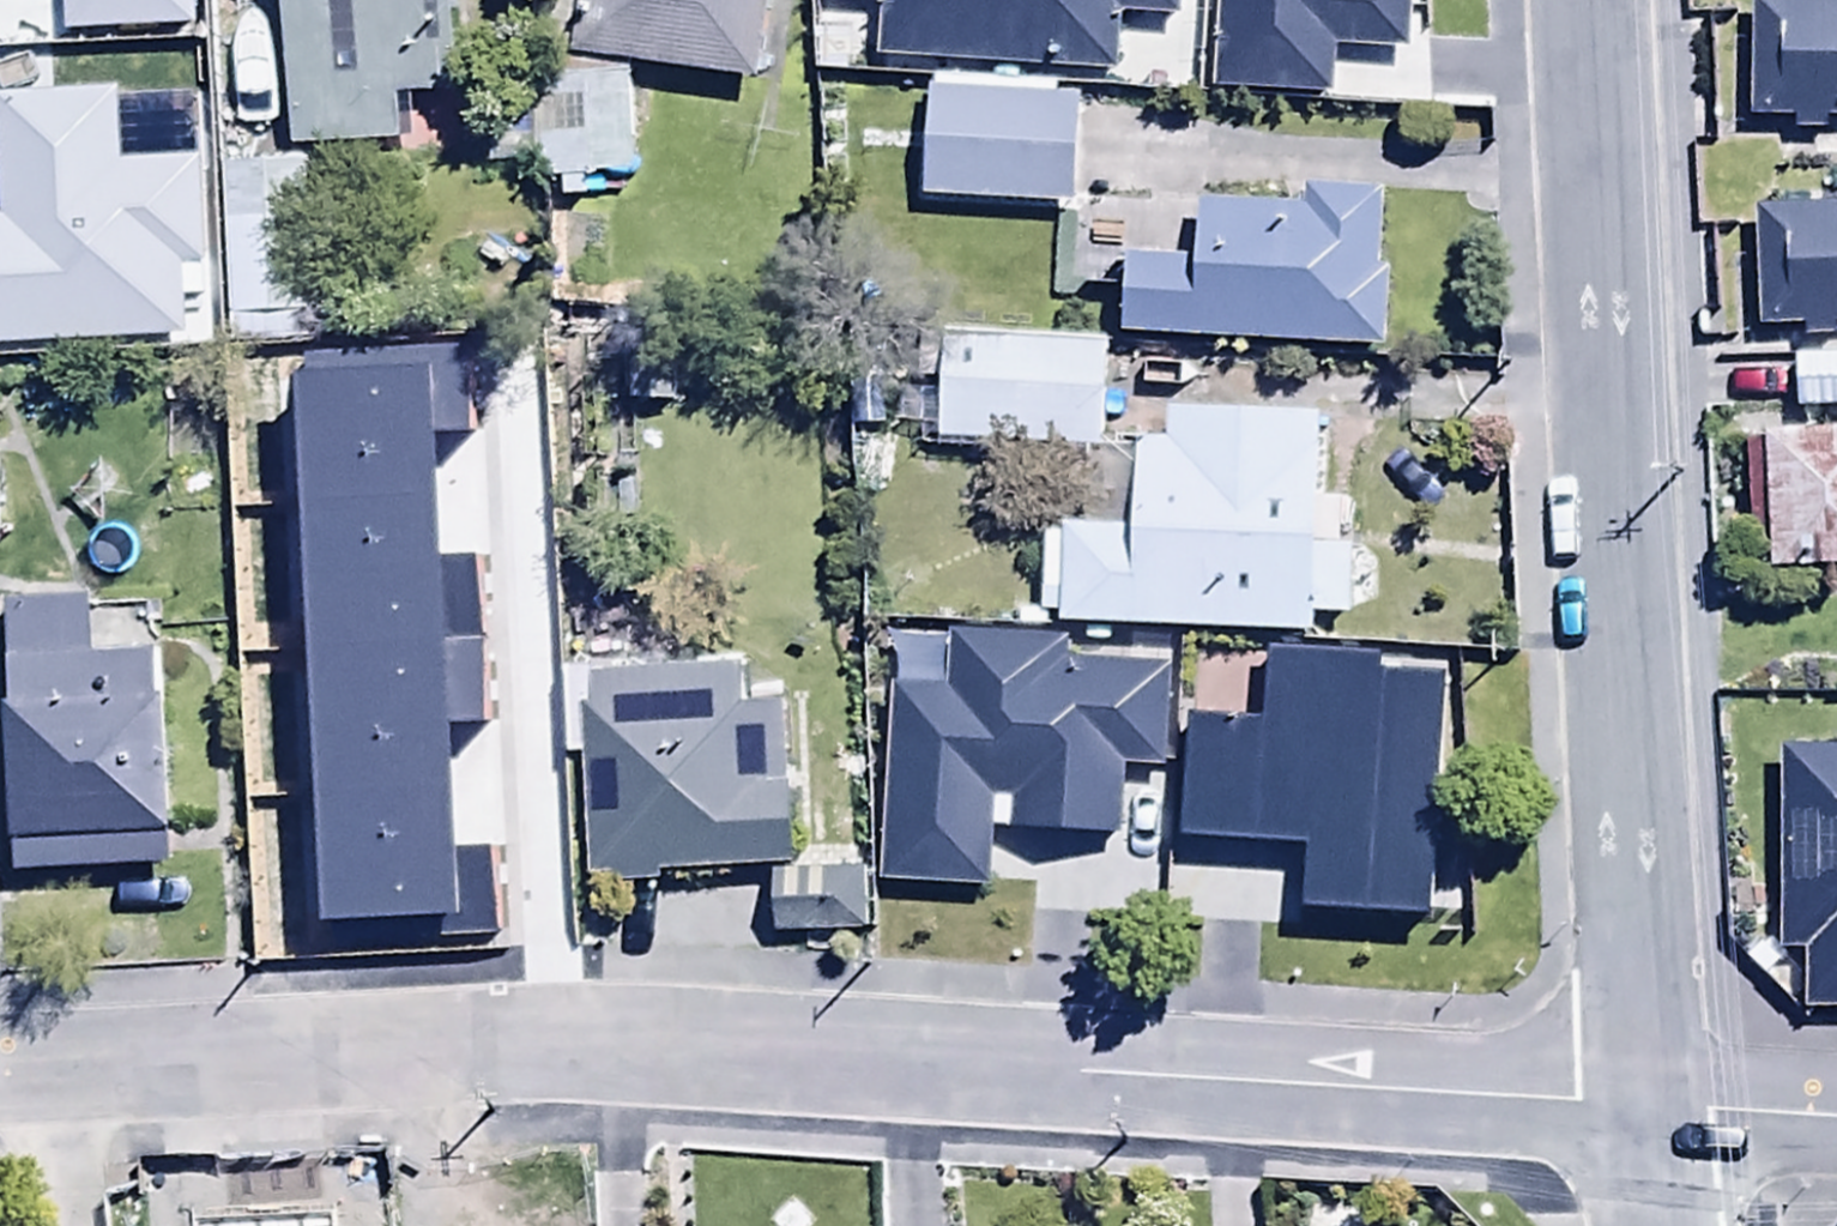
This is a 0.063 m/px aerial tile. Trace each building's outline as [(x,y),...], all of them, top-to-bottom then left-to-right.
[(28,68),(30,126),(129,122),(129,115),(174,113),(172,60),(157,60),(154,0),(0,0),(0,69),(28,68)] [(295,163),(406,157),(403,111),(462,107),(456,0),(286,0),(295,163)] [(570,71),(759,95),(771,0),(581,0),(570,71)] [(820,75),(943,72),(941,0),(818,0),(820,75)] [(1748,135),(1836,134),(1836,16),(1747,18),(1748,135)] [(1177,49),(1107,53),(1110,115),(1180,112),(1177,49)] [(928,95),(922,211),(1075,218),(1080,102),(928,95)] [(304,173),(221,175),(229,440),(379,436),(378,385),(335,387),(330,212),(305,213),(304,173)] [(1134,359),(1384,366),(1388,206),(1312,204),(1311,221),(1196,218),(1194,270),(1136,269),(1134,359)] [(1756,343),(1836,340),(1836,216),(1750,220),(1756,343)] [(936,443),(936,456),(1104,463),(1108,346),(944,339),(942,390),(922,390),(921,442),(936,443)] [(1798,422),(1836,422),(1836,357),(1797,356),(1798,422)] [(1063,626),(1062,642),(1316,652),(1317,634),(1351,635),(1354,564),(1323,562),(1328,434),(1167,428),(1166,453),(1139,452),(1135,548),(1047,545),(1044,625),(1063,626)] [(1753,587),(1836,586),(1836,436),(1751,437),(1753,587)] [(520,870),(498,498),(429,503),(431,533),(387,536),(390,597),(334,600),(337,651),(306,653),(310,719),(342,717),(347,805),(313,807),(317,873),(353,871),(353,879),(520,870)] [(16,891),(174,881),(157,611),(0,621),(0,626),(16,891)] [(989,653),(876,649),(872,752),(947,755),(948,732),(986,734),(989,653)] [(738,670),(565,684),(573,784),(586,783),(594,893),(798,877),(784,708),(741,711),(738,670)] [(1280,828),(1276,736),(1124,742),(1126,797),(1063,799),(1064,830),(1046,830),(1051,908),(1324,897),(1321,826),(1280,828)] [(1784,765),(1782,966),(1809,966),(1808,1020),(1836,1021),(1836,766),(1784,765)] [(768,886),(771,952),(867,947),(864,882),(768,886)]
